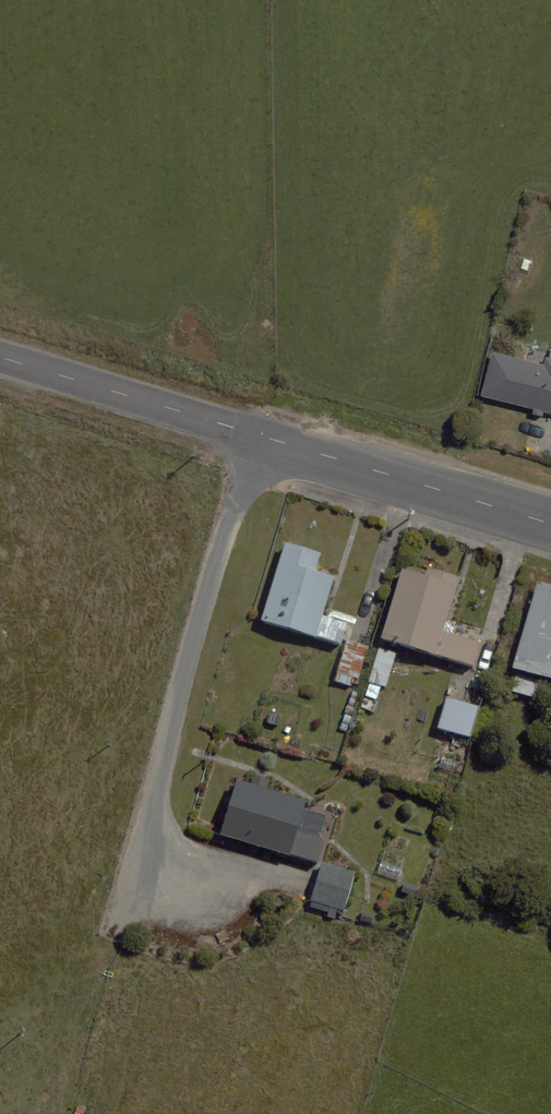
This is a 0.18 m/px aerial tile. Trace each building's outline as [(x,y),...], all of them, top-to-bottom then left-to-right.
[(493,352),(482,396),(550,413),(550,359),(546,357),(544,364),(493,352)] [(320,553),(285,542),(261,620),(341,645),(348,623),(323,615),(335,577),(315,571),(320,553)] [(401,568),(380,638),(473,666),(480,644),(443,632),(460,578),(428,568),(425,575),(401,568)] [(512,667),(550,678),(550,584),(537,580),(512,667)] [(367,647),(346,640),(337,672),(358,678),(367,647)] [(397,653),(379,648),(369,682),(387,687),(397,653)] [(478,706),(446,697),(438,727),(470,736),(478,706)] [(306,798),(234,779),(219,835),(314,860),(326,815),(303,809),(306,798)] [(356,872),(322,862),(309,902),(343,912),(356,872)] [(401,869),(381,862),(377,874),(397,881),(401,869)] [(419,886),(404,882),(401,892),(415,896),(419,886)] [(373,916),(362,913),(360,921),(371,923),(373,916)]
